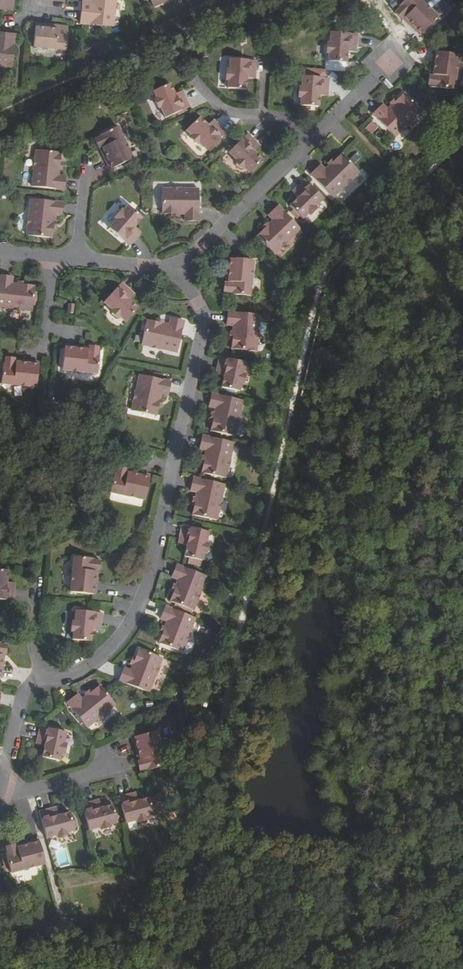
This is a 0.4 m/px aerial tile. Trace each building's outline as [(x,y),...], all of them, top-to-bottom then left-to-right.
[(78,5),(76,24),(110,27),(113,0),(91,0),(91,1),(90,6),(78,5)] [(397,8),(399,10),(397,12),(402,17),(404,15),(405,17),(407,15),(410,18),(408,20),(421,33),(438,16),(422,0),(405,0),(397,8)] [(53,31),(33,29),(30,49),(63,52),(65,29),(53,28),(53,31)] [(359,33),(333,31),(331,61),(348,62),(349,51),(351,51),(352,46),(358,46),(359,33)] [(9,67),(13,33),(0,32),(0,66),(9,67)] [(457,50),(431,50),(431,69),(433,69),(433,73),(431,73),(430,75),(429,75),(429,81),(430,81),(430,83),(430,86),(456,86),(457,50)] [(249,59),(231,58),(229,88),(247,89),(248,71),(250,71),(251,66),(256,66),(257,59),(249,59)] [(330,78),(305,77),(302,106),(320,107),(321,95),(323,95),(323,90),(329,90),(330,78)] [(171,82),(155,89),(167,117),(191,106),(185,93),(180,95),(178,91),(176,92),(171,82)] [(388,102),(377,112),(399,135),(425,110),(408,91),(402,98),(397,102),(392,107),(388,102)] [(207,125),(200,117),(187,129),(207,151),(227,132),(218,122),(214,125),(211,122),(207,125)] [(364,128),(372,134),(378,126),(370,120),(364,128)] [(117,126),(95,136),(96,139),(95,139),(98,146),(99,145),(100,147),(102,146),(104,150),(102,151),(110,168),(132,158),(117,126)] [(249,133),(230,152),(250,172),(263,159),(256,152),(258,150),(255,147),(259,143),(249,133)] [(59,151),(35,148),(32,186),(63,189),(64,174),(58,174),(58,167),(59,160),(59,151)] [(312,175),(335,197),(361,171),(344,154),(337,161),(332,166),(327,170),(322,165),(312,175)] [(297,197),(300,200),(292,207),(304,220),(325,200),(307,180),(297,189),(301,194),(297,197)] [(199,183),(162,182),(161,206),(171,207),(177,207),(184,208),(184,214),(198,215),(199,183)] [(62,202),(30,198),(26,237),(50,239),(51,229),(52,223),(53,216),(60,217),(62,202)] [(301,229),(279,206),(269,217),(273,221),(268,226),(264,231),(257,238),(274,255),(301,229)] [(117,220),(109,229),(129,246),(138,235),(134,231),(137,228),(135,226),(142,218),(128,207),(123,213),(119,212),(115,217),(117,220)] [(253,262),(229,261),(228,281),(231,281),(231,285),(228,285),(228,287),(226,287),(226,294),(229,296),(252,297),(253,262)] [(0,277),(0,309),(30,312),(32,286),(23,286),(16,285),(10,284),(10,277),(0,277)] [(122,284),(104,304),(127,323),(139,310),(130,302),(131,300),(128,297),(131,293),(122,284)] [(261,354),(263,316),(231,314),(230,329),(237,330),(237,336),(237,343),(236,353),(261,354)] [(158,324),(148,321),(143,345),(180,353),(187,322),(172,319),(171,326),(164,325),(158,324)] [(83,349),(63,345),(60,370),(95,376),(99,351),(96,351),(96,348),(90,347),(90,350),(87,349),(87,352),(83,351),(83,349)] [(248,364),(221,359),(219,371),(224,373),(223,377),(227,378),(225,388),(243,392),(248,364)] [(1,362),(0,374),(0,387),(33,390),(35,365),(17,364),(17,366),(13,366),(13,363),(11,363),(11,362),(4,361),(3,362),(1,362)] [(175,383),(144,376),(135,413),(158,418),(160,408),(162,402),(163,395),(172,397),(175,383)] [(236,438),(244,401),(212,394),(209,409),(216,411),(214,418),(213,424),(211,433),(236,438)] [(226,481),(234,444),(203,438),(199,451),(207,453),(205,460),(202,476),(226,481)] [(120,470),(118,470),(112,495),(146,503),(152,479),(134,474),(133,476),(130,475),(130,473),(128,472),(128,470),(121,469),(120,470)] [(217,521),(225,485),(193,479),(191,492),(198,493),(196,500),(195,506),(193,516),(217,521)] [(207,534),(181,527),(178,541),(184,542),(183,546),(186,547),(184,558),(201,562),(207,534)] [(97,561),(73,559),(70,594),(94,597),(95,578),(93,578),(93,574),(96,575),(96,572),(98,572),(99,565),(97,565),(97,561)] [(206,577),(176,566),(171,578),(178,581),(176,588),(173,594),(170,602),(192,611),(206,577)] [(0,576),(0,605),(12,607),(14,594),(8,593),(9,589),(6,588),(7,577),(0,576)] [(182,654),(196,620),(166,609),(160,621),(167,624),(162,636),(158,644),(182,654)] [(99,614),(73,611),(70,641),(89,642),(90,630),(92,631),(93,626),(99,626),(99,614)] [(123,671),(118,684),(147,695),(154,679),(155,680),(159,669),(158,669),(161,662),(139,652),(135,661),(133,667),(130,673),(123,671)] [(77,696),(66,705),(85,730),(116,707),(101,686),(92,694),(87,698),(81,702),(77,696)] [(44,732),(41,732),(38,745),(43,747),(42,751),(46,752),(44,762),(62,765),(67,738),(44,733),(44,732)] [(155,735),(131,743),(136,762),(138,762),(139,765),(137,766),(137,768),(136,769),(138,775),(139,775),(139,777),(163,769),(155,735)] [(130,800),(118,805),(125,829),(153,821),(148,804),(137,807),(137,805),(132,806),(130,800)] [(94,808),(81,812),(87,837),(117,829),(112,812),(101,815),(100,812),(96,814),(94,808)] [(52,816),(39,821),(45,846),(56,842),(59,844),(66,842),(67,839),(74,837),(74,836),(71,826),(70,820),(59,823),(58,820),(54,821),(52,816)] [(14,854),(11,855),(10,853),(3,855),(4,857),(2,858),(9,882),(44,871),(38,847),(17,853),(18,855),(14,857),(14,854)]
